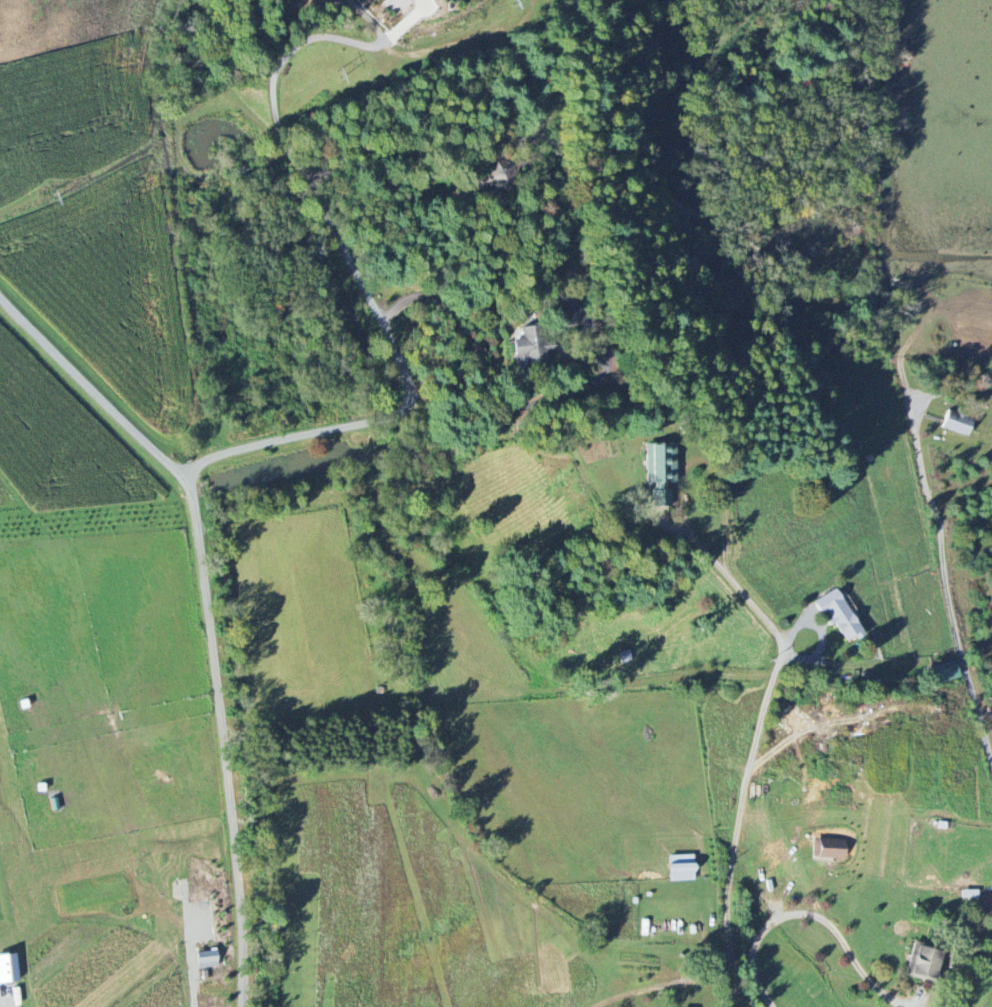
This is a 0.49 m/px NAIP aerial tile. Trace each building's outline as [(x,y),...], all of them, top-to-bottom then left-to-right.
[(512,341),(514,358),(525,357),(526,366),(547,364),(544,326),(520,328),(521,340),(512,341)] [(974,418),(948,411),(943,429),(969,436),(974,418)] [(662,444),(646,445),(647,482),(664,482),(662,444)] [(846,642),(863,632),(837,588),(814,602),(822,615),(828,611),(846,642)] [(813,858),(846,859),(846,840),(814,839),(813,858)] [(936,982),(944,952),(914,944),(907,970),(912,971),(911,976),(936,982)] [(199,969),(218,968),(217,952),(198,953),(199,969)] [(20,982),(16,955),(0,957),(0,985),(20,982)]
